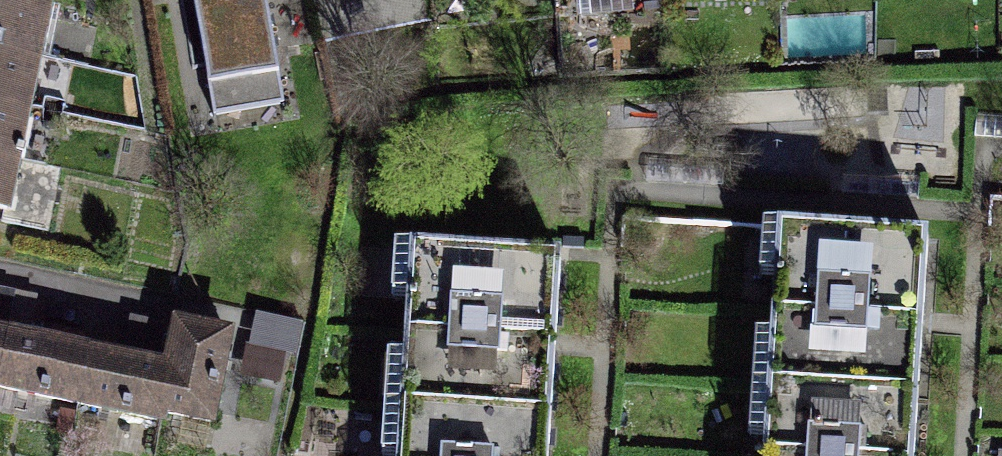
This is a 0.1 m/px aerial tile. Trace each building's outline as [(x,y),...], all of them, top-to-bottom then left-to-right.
[(213,109),(286,97),(272,18),(319,10),(318,0),(194,0),(213,109)] [(319,10),(383,0),(318,0),(319,10)] [(0,4),(0,226),(18,231),(66,20),(0,4)] [(746,207),(723,455),(895,455),(917,223),(746,207)] [(561,271),(402,259),(387,455),(547,455),(561,271)] [(217,444),(237,344),(172,334),(165,374),(0,342),(0,402),(217,444)]
